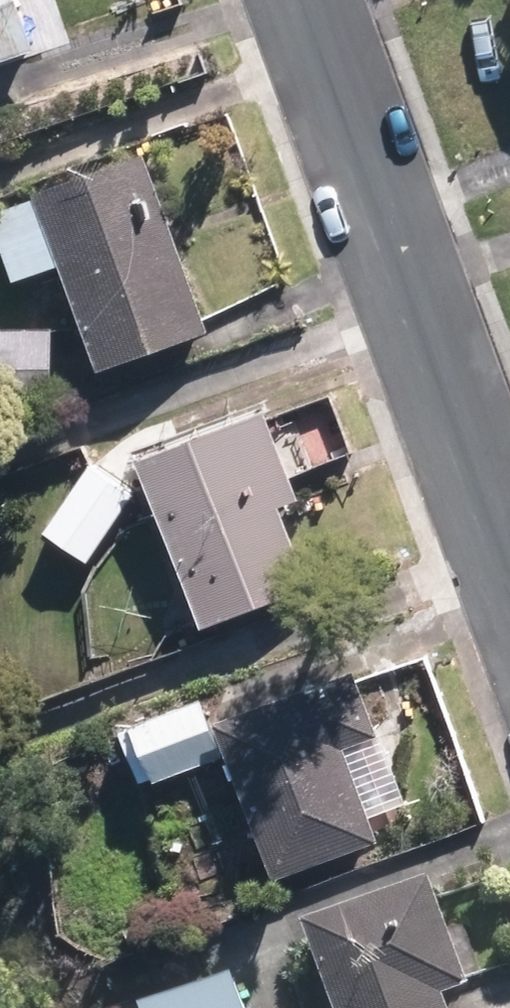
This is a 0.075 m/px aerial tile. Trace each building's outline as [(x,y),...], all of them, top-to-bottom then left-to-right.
[(31,45),(16,0),(0,0),(0,56),(31,45)] [(141,160),(42,195),(100,361),(199,326),(141,160)] [(0,335),(0,389),(47,390),(48,335),(0,335)] [(263,417),(145,463),(207,622),(306,584),(275,504),(294,496),(263,417)] [(94,468),(47,532),(84,559),(131,495),(94,468)] [(353,674),(220,725),(279,877),(374,840),(339,749),(377,734),(353,674)] [(200,705),(138,729),(158,778),(219,754),(200,705)] [(310,933),(339,1007),(443,1007),(439,998),(464,989),(425,889),(310,933)] [(166,1007),(238,1007),(229,984),(166,1007)]
